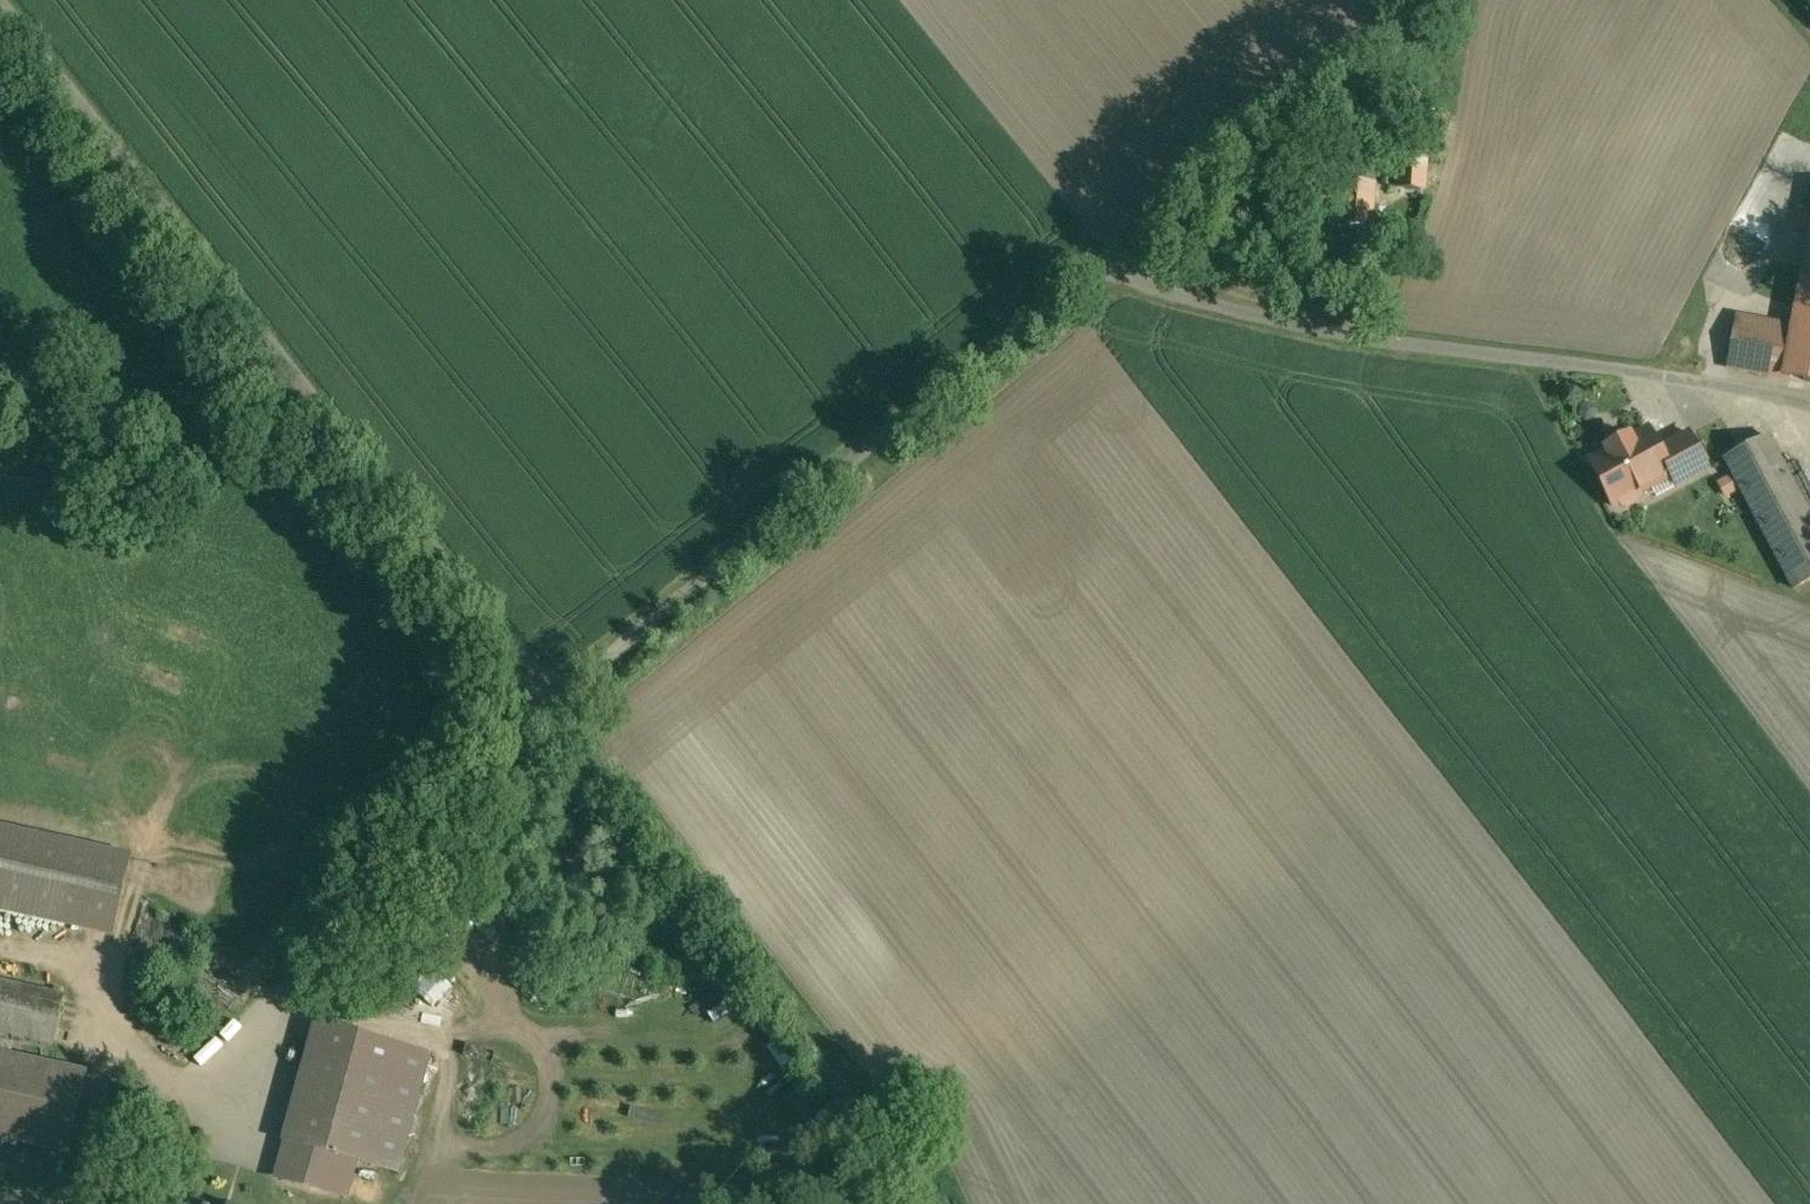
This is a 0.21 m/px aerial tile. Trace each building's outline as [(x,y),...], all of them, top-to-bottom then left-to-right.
[(1427,191),(1429,151),(1398,149),(1396,189),(1427,191)] [(1374,226),(1376,184),(1321,182),(1320,224),(1374,226)] [(1796,328),(1809,331),(1809,255),(1796,328)] [(1738,318),(1729,365),(1809,380),(1809,331),(1796,328),(1738,318)] [(1651,429),(1592,461),(1615,506),(1619,504),(1627,508),(1642,499),(1643,491),(1673,475),(1670,469),(1671,468),(1661,448),(1651,429)] [(1690,432),(1661,448),(1671,468),(1670,469),(1673,475),(1678,485),(1710,469),(1690,432)] [(1770,436),(1727,459),(1795,588),(1809,580),(1809,511),(1770,436)] [(88,841),(112,844),(115,824),(91,821),(88,841)] [(116,931),(133,855),(0,825),(0,905),(116,931)] [(57,1043),(69,991),(0,976),(0,1030),(57,1043)] [(698,1018),(706,1026),(727,1004),(718,996),(698,1018)] [(593,1009),(595,1021),(623,1017),(622,1006),(593,1009)] [(279,1174),(351,1194),(361,1158),(404,1170),(436,1051),(321,1020),(279,1174)] [(21,1040),(20,1052),(59,1056),(61,1044),(21,1040)] [(90,1070),(0,1049),(0,1134),(71,1151),(90,1070)]
